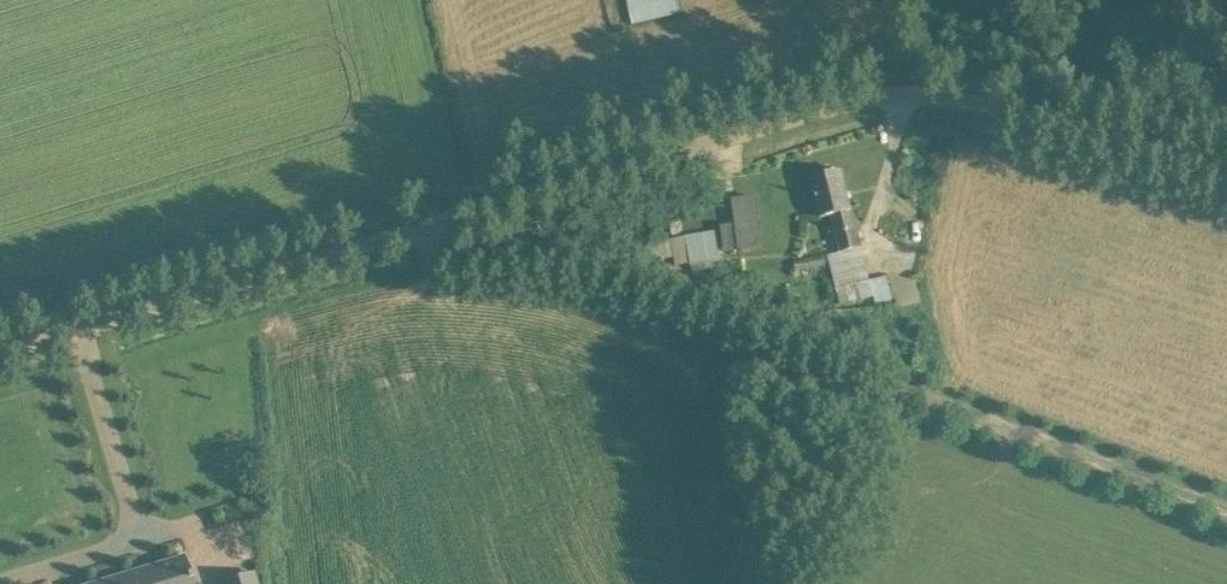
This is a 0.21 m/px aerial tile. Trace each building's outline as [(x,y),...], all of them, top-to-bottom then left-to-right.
[(627,1),(633,24),(681,13),(678,0),(627,0),(627,1)] [(836,180),(786,195),(797,234),(865,214),(853,175),(852,175),(854,181),(838,186),(836,180)] [(739,209),(700,220),(712,261),(730,256),(739,287),(761,280),(739,209)] [(889,241),(885,242),(892,267),(924,257),(914,223),(886,231),(889,241)] [(88,583),(193,583),(184,555),(88,583)]
